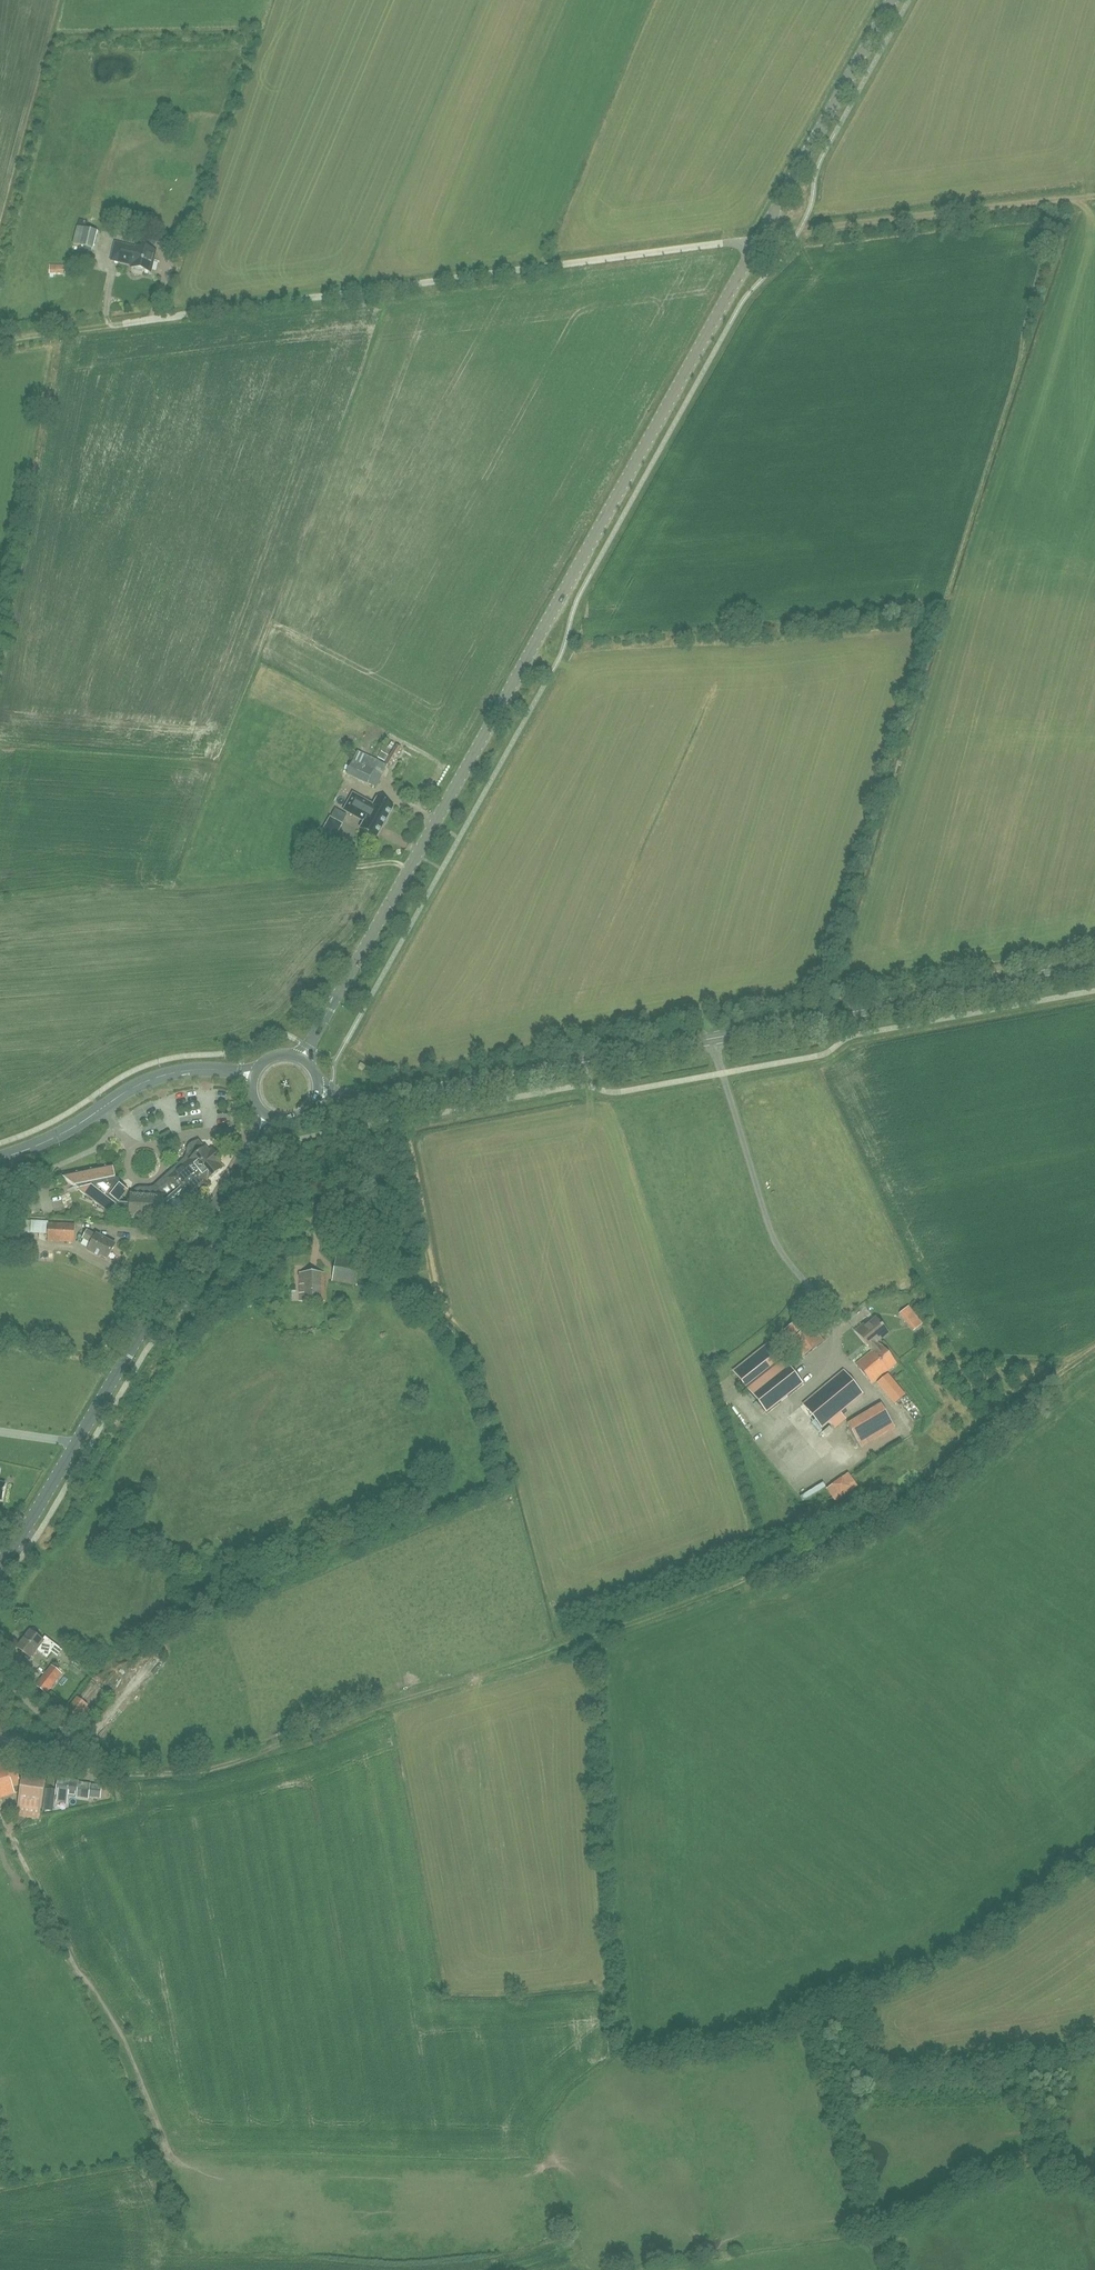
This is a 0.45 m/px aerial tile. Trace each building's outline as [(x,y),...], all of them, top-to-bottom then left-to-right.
[(72,244),(80,246),(75,263),(88,266),(92,249),(94,250),(98,232),(76,227),(72,244)] [(137,246),(137,248),(116,243),(112,260),(133,265),(132,268),(150,272),(156,251),(137,246)] [(50,265),(49,274),(65,275),(65,266),(50,265)] [(94,286),(103,288),(105,278),(95,277),(94,286)] [(402,747),(397,744),(386,762),(390,765),(402,747)] [(375,771),(354,762),(354,761),(348,774),(378,787),(382,777),(374,773),(375,771)] [(373,805),(353,794),(344,810),(364,822),(361,828),(377,837),(393,807),(377,799),(373,805)] [(342,825),(330,818),(319,837),(331,844),(342,825)] [(117,1179),(116,1179),(113,1168),(64,1178),(110,1215),(116,1206),(121,1210),(130,1214),(130,1218),(162,1220),(163,1212),(167,1210),(168,1213),(170,1216),(174,1218),(177,1218),(181,1217),(184,1214),(185,1211),(186,1208),(184,1204),(182,1201),(179,1200),(183,1197),(189,1204),(210,1186),(206,1181),(222,1168),(219,1164),(221,1161),(211,1150),(209,1152),(206,1148),(204,1149),(199,1142),(190,1155),(193,1158),(168,1179),(169,1180),(165,1184),(164,1182),(162,1184),(160,1186),(161,1188),(158,1190),(154,1192),(151,1193),(151,1196),(131,1195),(130,1205),(119,1204),(119,1203),(128,1191),(119,1184),(119,1183),(119,1181),(118,1180),(117,1179)] [(49,1222),(31,1221),(26,1221),(25,1234),(31,1234),(48,1235),(48,1223),(49,1222)] [(74,1242),(75,1224),(48,1223),(48,1241),(74,1242)] [(108,1259),(116,1245),(96,1234),(95,1237),(87,1233),(84,1238),(92,1242),(88,1250),(99,1257),(100,1255),(108,1259)] [(357,1285),(361,1262),(337,1258),(333,1280),(357,1285)] [(299,1301),(325,1300),(325,1273),(299,1273),(299,1301)] [(918,1319),(912,1311),(905,1316),(911,1324),(918,1319)] [(769,1342),(733,1370),(767,1413),(803,1384),(775,1349),(791,1336),(794,1339),(788,1343),(800,1359),(824,1341),(803,1315),(785,1329),(788,1332),(771,1345),(769,1342)] [(822,1335),(831,1328),(821,1315),(812,1322),(822,1335)] [(870,1348),(877,1343),(888,1333),(876,1319),(867,1327),(865,1324),(856,1331),(870,1348)] [(872,1384),(897,1363),(881,1344),(879,1345),(877,1343),(870,1348),(873,1351),(856,1364),(872,1384)] [(822,1427),(829,1421),(835,1428),(846,1419),(840,1412),(862,1393),(843,1370),(803,1404),(822,1427)] [(861,1447),(895,1427),(882,1405),(848,1425),(861,1447)] [(833,1485),(841,1495),(852,1487),(844,1477),(833,1485)] [(47,1658),(52,1652),(41,1644),(43,1641),(30,1631),(18,1647),(30,1657),(36,1649),(47,1658)] [(36,1685),(46,1693),(61,1674),(52,1666),(36,1685)] [(113,1672),(108,1684),(115,1686),(120,1674),(113,1672)] [(90,1700),(99,1688),(93,1683),(84,1696),(90,1700)] [(65,1714),(74,1721),(88,1704),(79,1697),(65,1714)] [(0,1762),(0,1798),(16,1793),(14,1787),(21,1785),(13,1758),(0,1762)] [(39,1818),(46,1770),(24,1767),(17,1815),(39,1818)] [(68,1795),(88,1798),(89,1796),(100,1797),(101,1786),(90,1785),(90,1784),(78,1783),(78,1782),(59,1780),(57,1794),(59,1794),(58,1801),(67,1802),(68,1795)]
